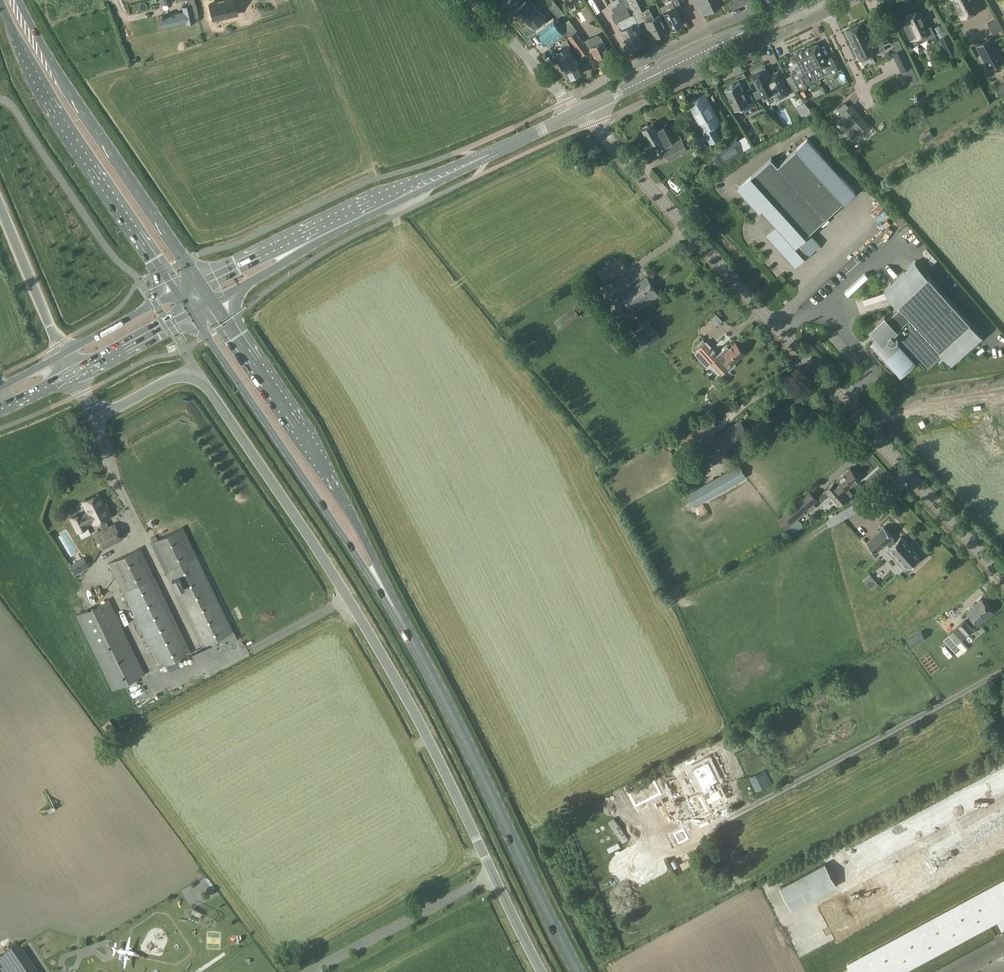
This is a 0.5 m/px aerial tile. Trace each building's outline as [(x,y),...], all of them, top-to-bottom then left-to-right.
[(209,4),(213,19),(237,14),(234,0),(225,0),(224,0),(220,0),(218,1),(218,2),(209,4)] [(550,24),(551,23),(535,4),(539,0),(529,0),(532,4),(523,12),(542,32),(550,24)] [(637,0),(626,0),(638,21),(645,17),(647,21),(646,22),(649,27),(651,27),(655,36),(667,30),(660,15),(654,18),(649,8),(642,11),(637,0)] [(661,7),(663,11),(664,13),(672,28),(674,28),(677,27),(678,25),(682,23),(675,7),(674,6),(675,6),(680,4),(678,0),(672,0),(672,1),(661,7)] [(705,2),(700,5),(704,13),(720,5),(718,0),(704,0),(705,2)] [(962,17),(979,8),(975,0),(953,0),(962,17)] [(183,11),(162,15),(163,19),(165,27),(178,24),(186,23),(194,21),(194,17),(191,5),(190,5),(182,7),(183,11)] [(619,22),(623,29),(622,29),(621,30),(630,48),(642,42),(638,32),(641,31),(633,15),(632,16),(627,7),(613,15),(617,23),(619,22)] [(905,17),(906,18),(901,21),(911,40),(925,34),(927,38),(935,35),(931,26),(928,27),(920,10),(905,17)] [(704,26),(701,17),(688,21),(691,30),(704,26)] [(983,24),(989,36),(1000,31),(994,19),(983,24)] [(886,49),(884,44),(889,41),(882,28),(869,34),(863,21),(845,30),(860,59),(878,51),(879,53),(886,49)] [(573,25),(564,31),(568,37),(569,37),(580,53),(588,49),(588,50),(591,48),(594,56),(596,55),(599,62),(611,57),(604,42),(603,42),(601,37),(585,44),(576,32),(577,30),(573,25)] [(547,39),(553,44),(562,34),(556,29),(547,39)] [(958,52),(948,34),(939,38),(947,54),(948,57),(953,55),(958,52)] [(988,70),(1003,61),(1003,54),(995,38),(976,48),(988,70)] [(817,44),(804,50),(814,71),(827,65),(831,74),(839,71),(832,56),(825,60),(817,44)] [(570,77),(582,70),(574,55),(575,55),(571,48),(559,53),(563,61),(562,61),(570,77)] [(893,53),(901,72),(913,67),(904,48),(893,53)] [(814,71),(804,50),(791,56),(798,71),(792,75),(792,76),(795,81),(799,89),(806,86),(802,77),(814,71)] [(541,54),(545,59),(549,56),(546,51),(541,54)] [(752,75),(753,76),(752,77),(755,83),(756,82),(764,99),(778,92),(780,97),(789,93),(778,71),(770,75),(766,68),(765,68),(764,67),(758,70),(759,72),(752,75)] [(745,94),(739,82),(740,82),(739,81),(725,88),(725,89),(725,88),(735,108),(734,109),(735,109),(748,103),(752,112),(759,108),(750,91),(745,94)] [(688,103),(703,131),(702,132),(709,144),(721,137),(714,126),(721,122),(705,94),(688,103)] [(804,119),(814,112),(804,101),(796,107),(804,119)] [(870,126),(852,105),(841,115),(859,135),(870,126)] [(101,130),(109,128),(105,113),(97,116),(101,130)] [(643,128),(642,128),(650,143),(661,137),(666,147),(664,148),(670,159),(687,149),(681,138),(673,143),(663,126),(658,129),(654,122),(649,124),(647,123),(643,125),(643,128)] [(722,165),(744,152),(736,138),(714,151),(716,155),(722,165)] [(771,157),(738,187),(759,210),(762,208),(778,226),(776,227),(776,226),(767,235),(784,254),(786,252),(791,257),(789,259),(795,266),(804,257),(803,256),(809,251),(810,252),(819,244),(810,234),(810,235),(808,233),(855,190),(807,138),(778,165),(771,157)] [(583,152),(572,158),(576,166),(587,160),(583,152)] [(882,233),(877,235),(883,247),(888,244),(882,233)] [(620,258),(599,272),(607,283),(628,269),(620,258)] [(871,351),(892,373),(897,369),(901,374),(914,361),(910,357),(913,354),(927,369),(943,354),(952,365),(983,337),(915,262),(884,289),(899,306),(887,317),(885,315),(872,327),(875,331),(874,332),(874,333),(875,334),(876,335),(877,335),(878,335),(879,335),(872,342),(876,346),(871,351)] [(774,264),(769,269),(775,276),(780,271),(774,264)] [(647,277),(622,294),(632,309),(649,298),(651,301),(659,295),(647,277)] [(853,313),(864,311),(859,295),(849,298),(853,313)] [(626,315),(619,306),(611,312),(617,321),(626,315)] [(632,326),(626,318),(620,323),(626,331),(632,326)] [(640,352),(662,337),(654,325),(632,340),(640,352)] [(705,341),(696,350),(709,365),(711,363),(721,375),(729,368),(729,367),(733,363),(733,364),(745,353),(736,342),(724,353),(720,357),(705,341)] [(714,416),(691,428),(696,439),(718,427),(715,422),(717,422),(714,416)] [(740,420),(715,436),(724,452),(750,436),(740,420)] [(746,477),(739,465),(687,493),(694,506),(746,477)] [(850,468),(824,490),(839,506),(852,495),(847,489),(859,478),(859,477),(860,476),(855,471),(854,472),(850,468)] [(818,500),(810,491),(779,519),(788,529),(807,512),(805,511),(818,500)] [(80,513),(71,518),(77,531),(87,526),(86,524),(92,521),(93,523),(98,520),(102,529),(93,533),(101,550),(122,539),(114,523),(108,526),(104,517),(109,515),(99,493),(82,501),(87,513),(82,516),(80,513)] [(183,526),(150,542),(201,646),(233,631),(197,555),(183,526)] [(892,538),(893,537),(884,526),(867,542),(876,552),(887,542),(890,546),(890,547),(887,550),(894,557),(895,556),(900,561),(898,562),(905,569),(908,567),(920,557),(901,537),(895,541),(892,538)] [(140,547),(108,563),(158,667),(191,651),(154,576),(140,547)] [(76,574),(89,566),(83,557),(70,565),(76,574)] [(981,598),(967,611),(979,624),(993,611),(981,598)] [(108,600),(76,615),(112,690),(144,674),(108,600)] [(958,626),(949,635),(957,644),(973,629),(965,620),(957,626),(958,626)] [(912,647),(919,642),(914,635),(907,640),(912,647)] [(115,727),(109,720),(101,726),(108,734),(115,727)] [(710,759),(694,767),(704,786),(703,786),(706,792),(704,793),(709,802),(723,795),(718,785),(717,786),(715,781),(720,779),(710,759)] [(652,772),(626,786),(638,809),(648,805),(645,799),(662,791),(652,772)] [(996,798),(1003,796),(1003,795),(1002,786),(993,788),(996,798)] [(809,900),(824,934),(1003,854),(1003,813),(809,900)] [(684,828),(670,835),(675,845),(689,838),(684,828)] [(835,853),(842,851),(840,844),(832,846),(835,853)] [(824,863),(780,887),(791,908),(835,885),(824,863)] [(847,964),(852,971),(903,971),(1003,918),(1003,880),(847,964)] [(932,971),(1002,971),(1003,971),(1003,933),(932,971)]
